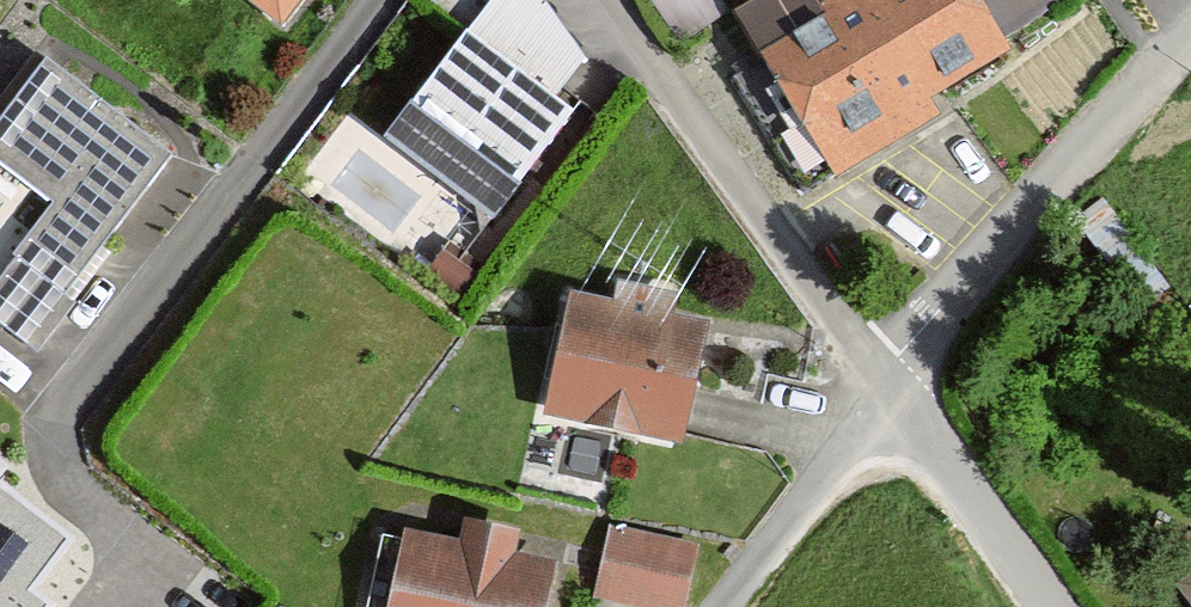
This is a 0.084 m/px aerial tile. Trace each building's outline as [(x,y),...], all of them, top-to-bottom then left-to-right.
[(278,22),(294,0),(249,0),(278,22)] [(539,0),(484,0),(386,137),(489,222),(572,113),(549,94),(582,53),(539,0)] [(964,0),(784,0),(738,28),(831,180),(1009,73),(964,0)] [(43,58),(0,112),(0,158),(44,193),(3,244),(51,283),(159,150),(43,58)] [(708,315),(570,287),(546,404),(684,432),(708,315)] [(27,604),(68,551),(0,500),(0,606),(31,606),(27,604)] [(398,520),(381,606),(543,606),(554,551),(398,520)] [(693,538),(607,523),(596,588),(682,603),(693,538)] [(1176,580),(1190,599),(1190,568),(1176,580)]
